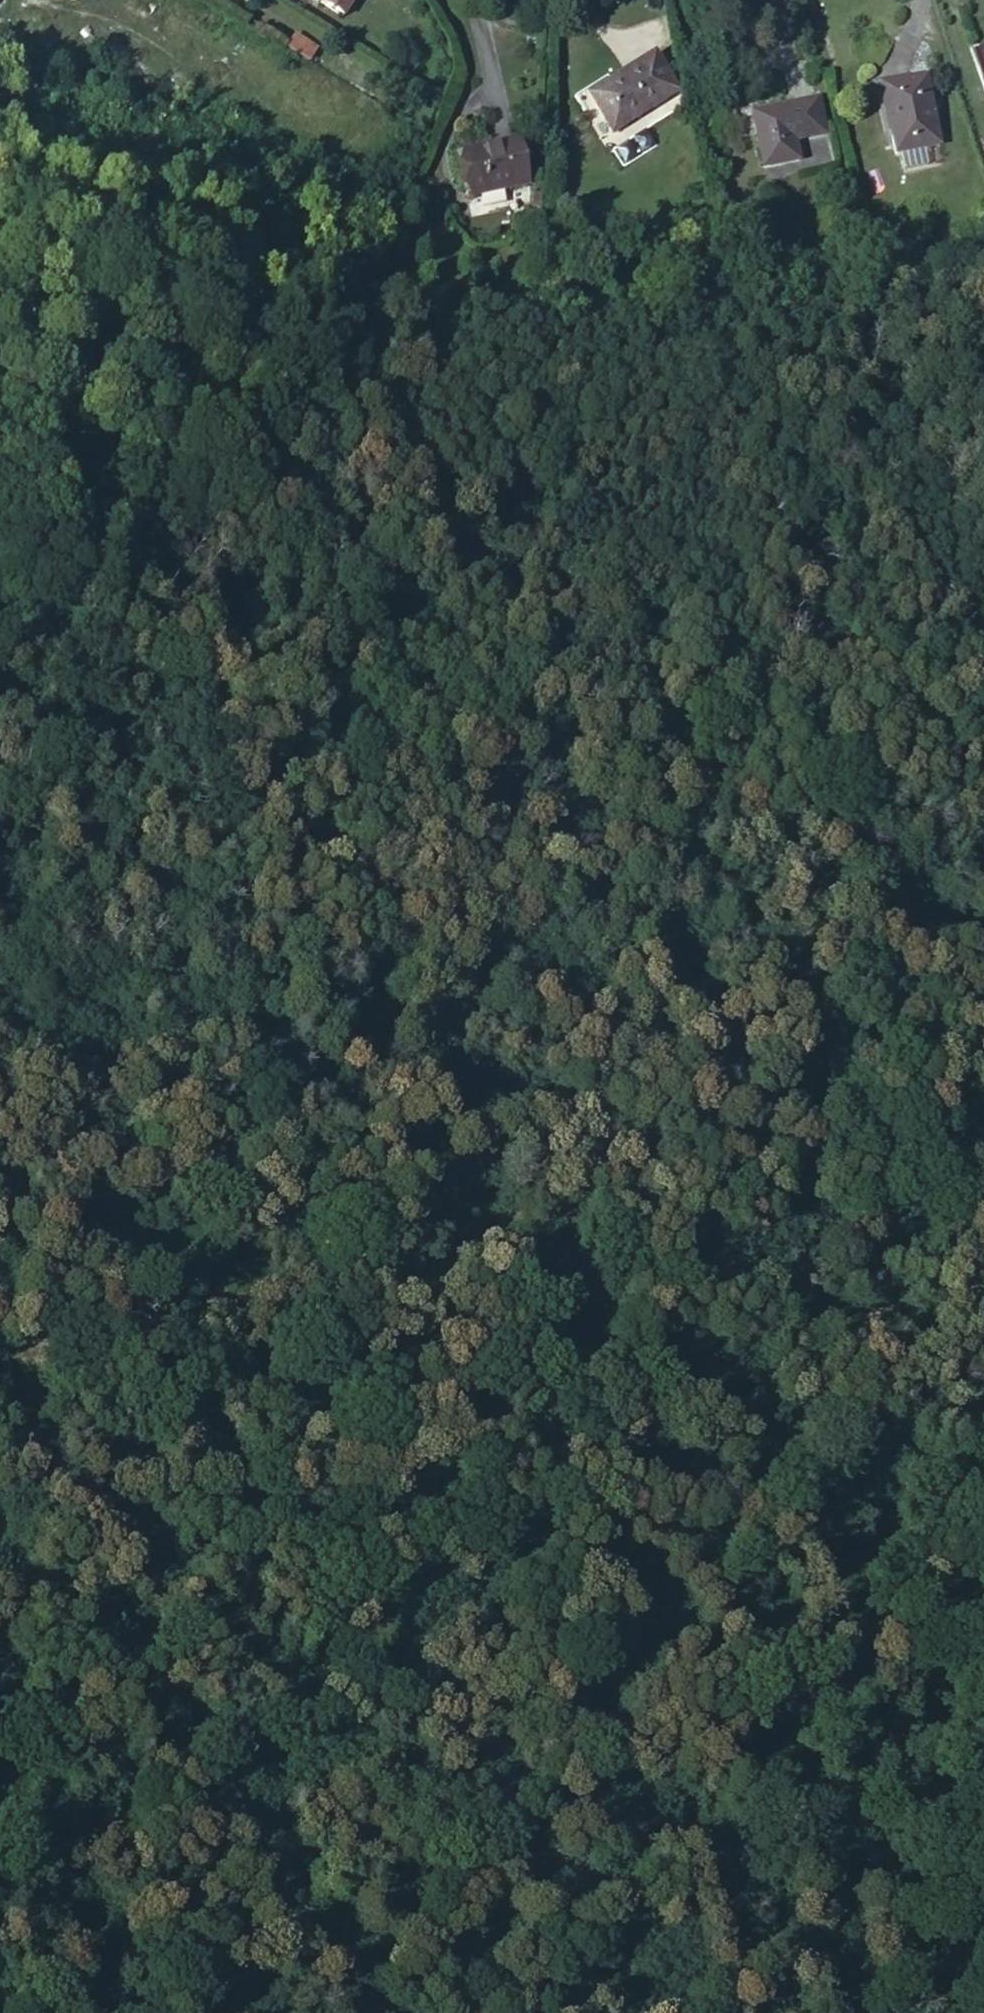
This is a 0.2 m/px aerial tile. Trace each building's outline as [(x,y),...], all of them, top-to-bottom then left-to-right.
[(342,14),(350,0),(320,0),(342,14)] [(604,104),(663,63),(649,41),(619,44),(582,71),(604,104)] [(882,87),(900,159),(904,158),(925,153),(943,149),(923,79),(882,87)] [(824,128),(816,98),(761,110),(764,119),(751,122),(761,163),(797,154),(793,136),(824,128)] [(908,176),(930,171),(925,153),(904,158),(908,176)] [(526,197),(521,157),(468,163),(473,201),(526,197)]
